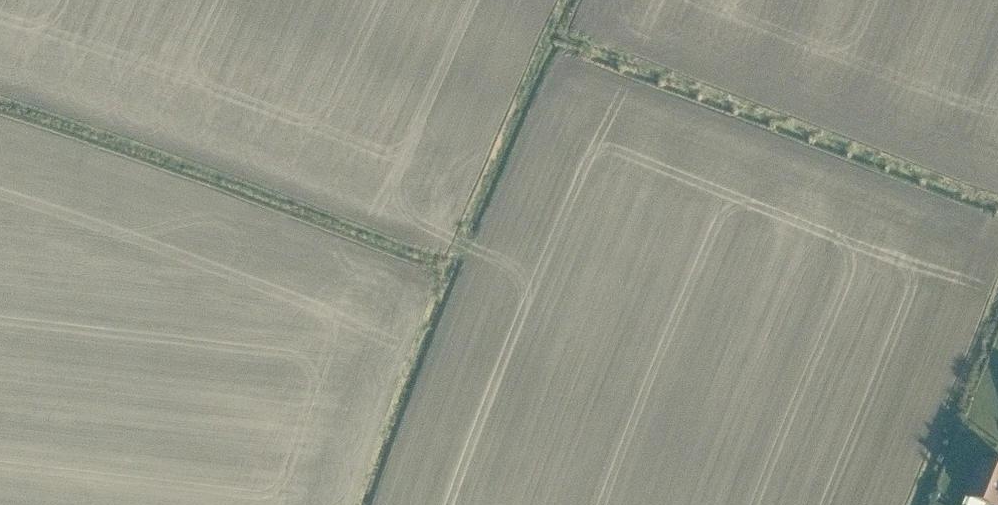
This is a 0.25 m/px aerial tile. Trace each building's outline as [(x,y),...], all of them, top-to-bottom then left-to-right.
[(980,504),(997,504),(997,463),(985,458),(969,501),(980,504)]
